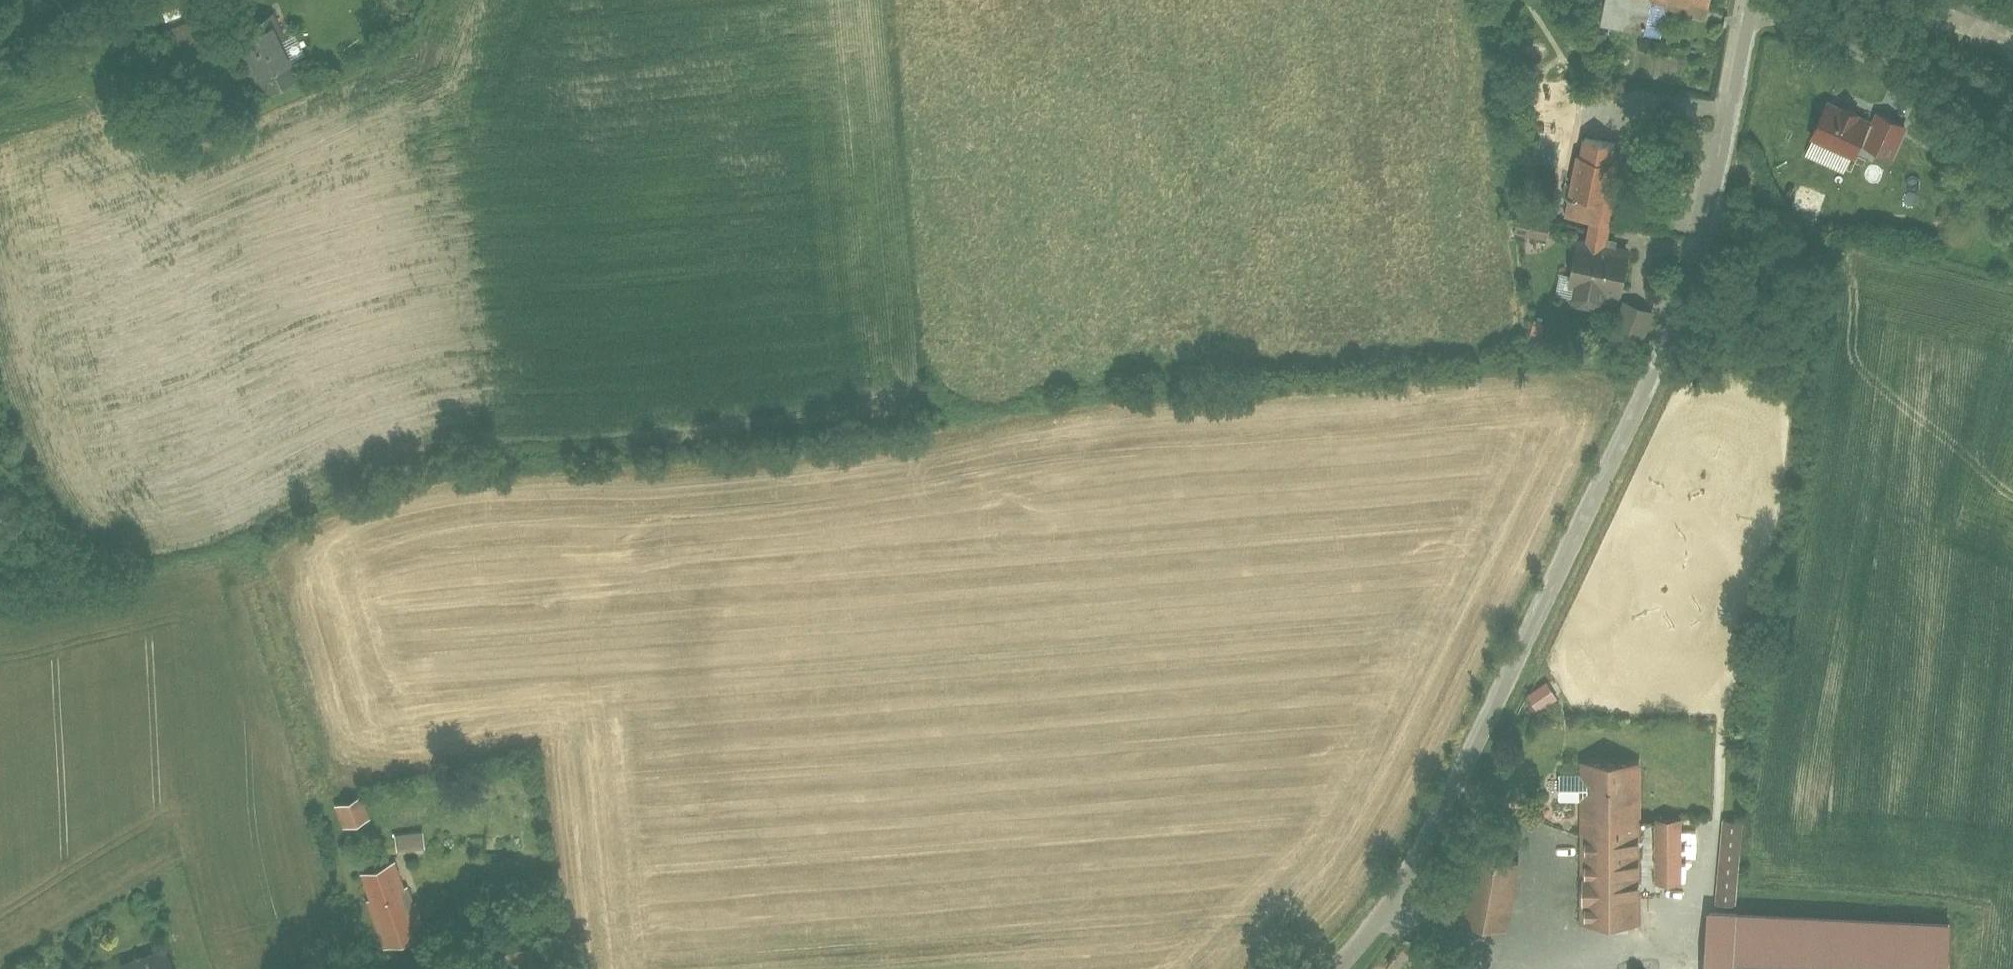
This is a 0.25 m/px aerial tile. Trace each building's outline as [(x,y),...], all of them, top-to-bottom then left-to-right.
[(1595,18),(1636,28),(1643,0),(1599,0),(1595,18)] [(273,13),(235,31),(263,91),(298,75),(282,40),(285,38),(273,13)] [(1829,100),(1812,136),(1850,155),(1856,141),(1867,119),(1829,100)] [(1872,108),(1867,119),(1856,141),(1887,156),(1903,123),(1872,108)] [(1584,239),(1606,243),(1623,160),(1613,158),(1616,142),(1584,136),(1581,152),(1576,151),(1563,214),(1588,219),(1584,239)] [(1543,238),(1548,213),(1515,206),(1510,230),(1543,238)] [(1584,239),(1577,238),(1570,282),(1574,282),(1572,295),(1577,304),(1596,307),(1603,300),(1605,290),(1620,292),(1628,247),(1606,243),(1584,239)] [(1623,300),(1605,344),(1642,342),(1653,311),(1623,300)] [(1533,709),(1555,699),(1547,680),(1524,691),(1533,709)] [(1558,798),(1581,798),(1580,921),(1638,921),(1638,891),(1662,891),(1663,882),(1681,882),(1681,818),(1640,818),(1640,758),(1579,757),(1579,772),(1559,772),(1558,798)] [(337,825),(366,818),(361,794),(331,800),(337,825)] [(1742,820),(1723,818),(1715,899),(1734,901),(1742,820)] [(392,850),(421,848),(420,830),(391,832),(392,850)] [(1473,852),(1460,918),(1504,926),(1518,861),(1473,852)] [(392,863),(358,874),(367,900),(364,901),(380,950),(426,934),(415,903),(411,905),(406,888),(401,889),(392,863)] [(1708,908),(1705,968),(1947,968),(1949,918),(1708,908)] [(163,947),(119,964),(121,968),(171,968),(163,947)]
